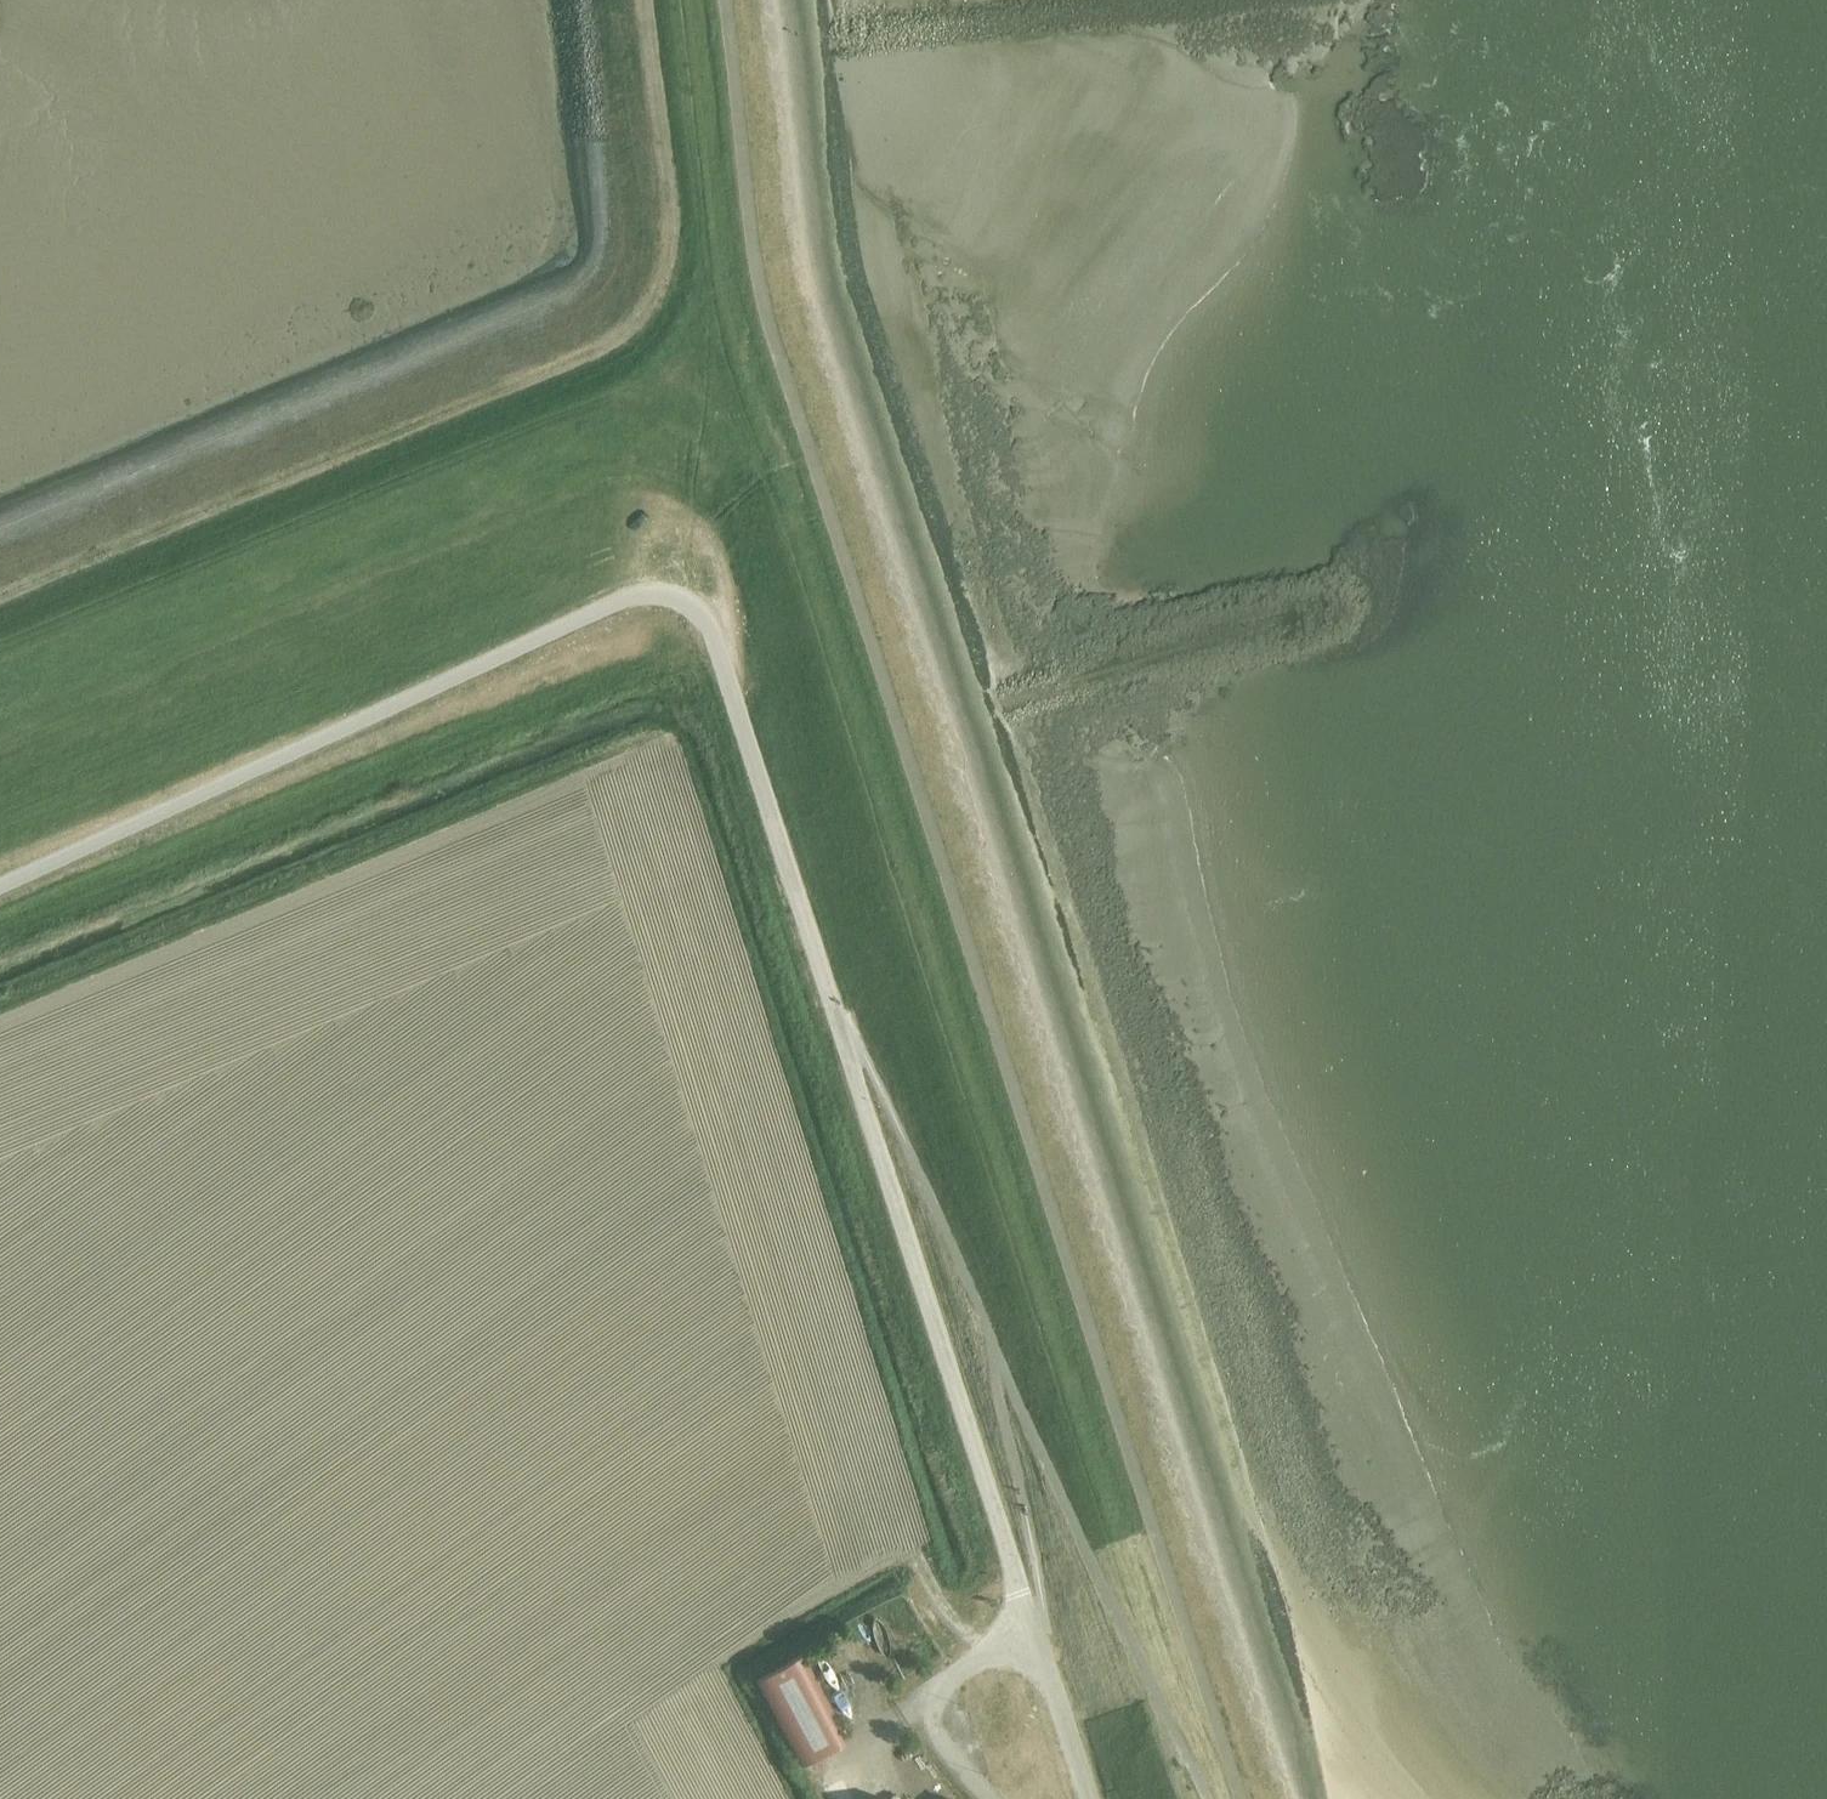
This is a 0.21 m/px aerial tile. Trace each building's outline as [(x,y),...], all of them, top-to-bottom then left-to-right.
[(805,1655),(757,1680),(801,1763),(848,1738),(805,1655)]
